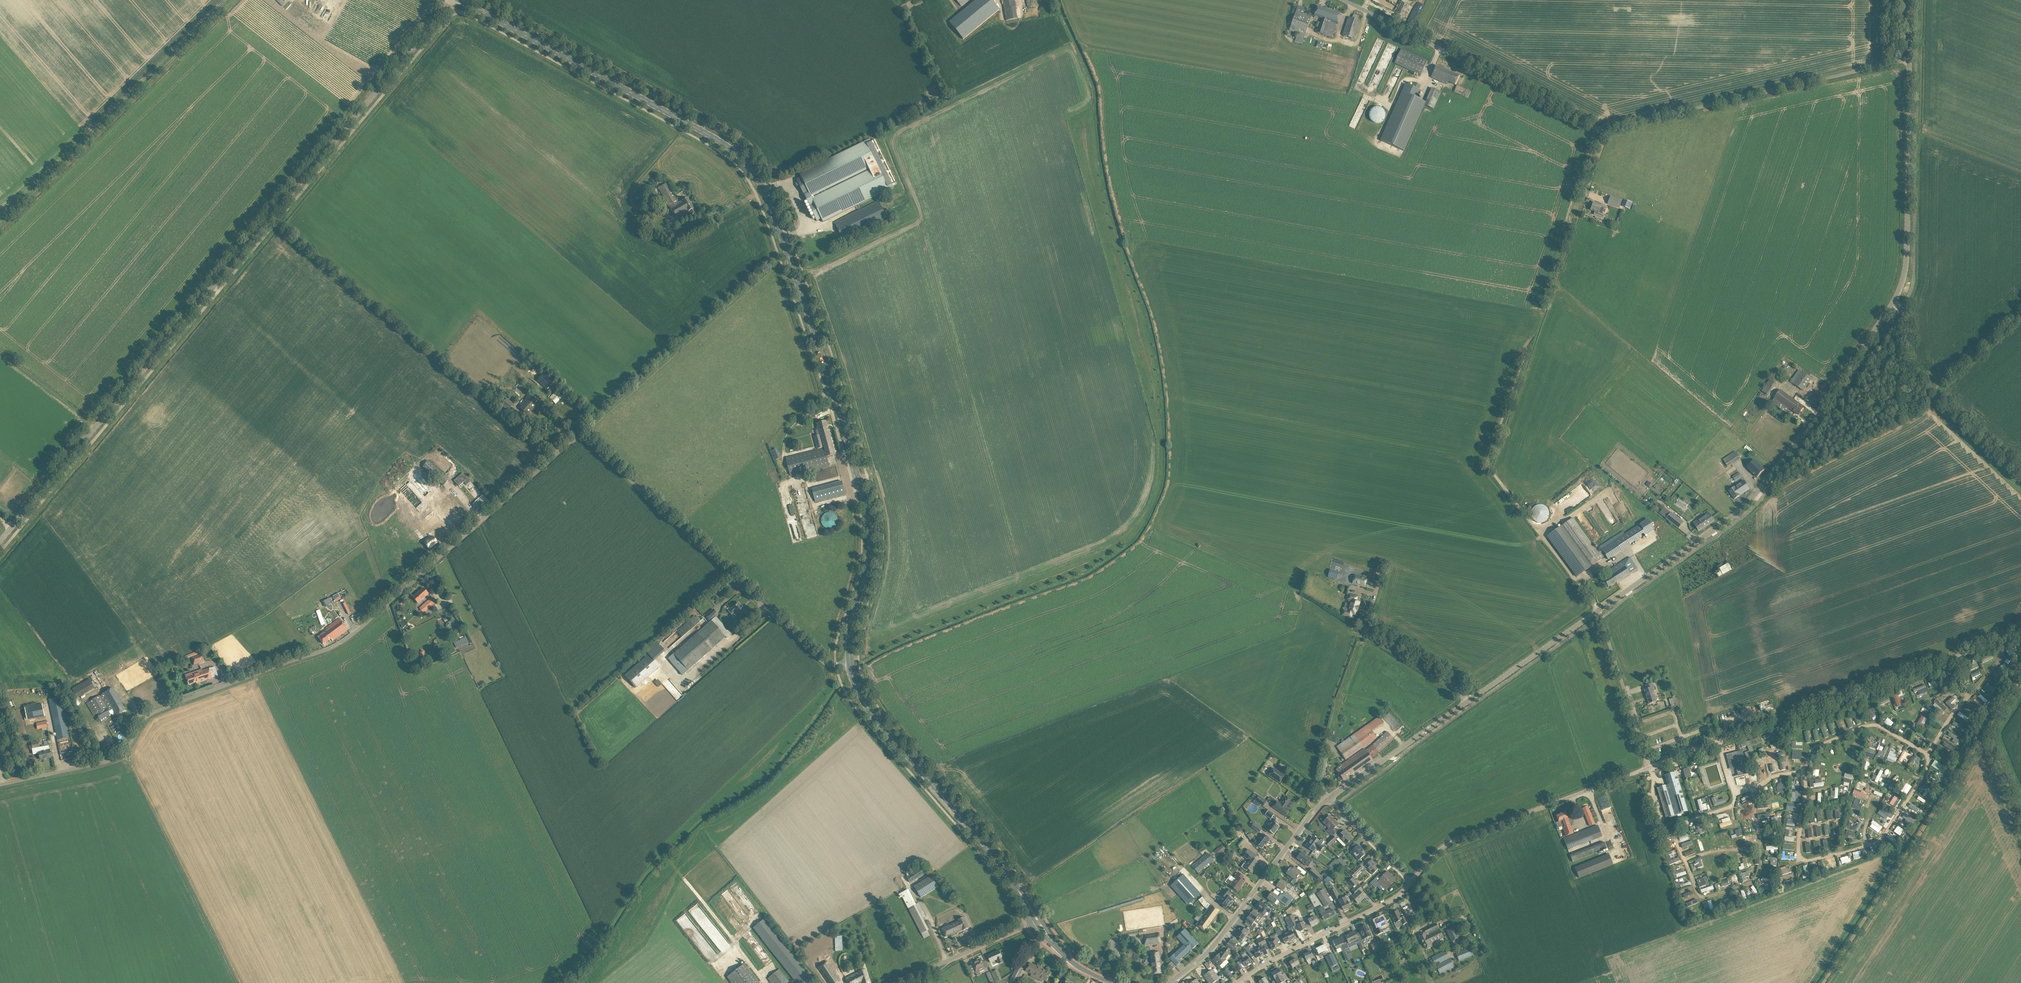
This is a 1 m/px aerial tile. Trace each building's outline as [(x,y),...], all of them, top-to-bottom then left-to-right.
[(949,22),(964,39),(1000,9),(992,0),(976,0),(949,22)] [(1004,8),(1016,6),(1015,0),(1003,0),(1004,8)] [(1315,15),(1321,17),(1316,32),(1330,37),(1335,23),(1337,23),(1340,14),(1318,6),(1315,15)] [(1294,42),(1301,44),(1311,16),(1296,11),(1289,30),(1297,33),(1294,42)] [(1343,34),(1343,36),(1355,40),(1361,21),(1358,20),(1359,16),(1354,14),(1352,18),(1349,17),(1343,34)] [(1395,63),(1421,75),(1427,61),(1401,49),(1395,63)] [(1448,82),(1455,85),(1459,76),(1436,66),(1431,78),(1446,85),(1448,82)] [(1380,140),(1404,151),(1425,105),(1424,105),(1425,102),(1416,99),(1420,90),(1419,90),(1421,86),(1414,83),(1412,87),(1405,84),(1380,140)] [(1454,92),(1468,98),(1471,92),(1457,85),(1454,92)] [(1426,106),(1435,110),(1442,93),(1433,89),(1426,106)] [(1370,119),(1372,121),(1373,122),(1374,123),(1376,123),(1378,123),(1380,123),(1382,122),(1383,120),(1384,119),(1385,117),(1385,115),(1385,113),(1384,111),(1383,110),(1381,108),(1380,108),(1378,107),(1376,107),(1374,108),(1372,109),(1371,110),(1370,112),(1369,114),(1369,116),(1369,117),(1370,119)] [(925,128),(918,131),(922,140),(929,138),(925,128)] [(801,178),(797,180),(817,221),(822,219),(823,223),(894,189),(871,140),(800,174),(801,178)] [(659,188),(676,218),(690,211),(692,215),(696,213),(688,198),(678,203),(667,183),(659,188)] [(1607,204),(1619,208),(1622,200),(1610,196),(1607,204)] [(835,223),(844,241),(888,219),(879,201),(835,223)] [(1602,213),(1605,205),(1602,204),(1601,206),(1593,203),(1591,210),(1594,211),(1594,212),(1595,212),(1594,214),(1603,218),(1604,214),(1602,213)] [(670,236),(676,245),(688,237),(683,228),(670,236)] [(1812,378),(1808,375),(1802,372),(1794,384),(1803,390),(1812,378)] [(542,375),(537,381),(547,389),(552,383),(542,375)] [(1768,383),(1763,390),(1768,394),(1773,387),(1776,383),(1771,379),(1768,383)] [(511,389),(515,393),(523,384),(519,380),(511,389)] [(1804,407),(1800,404),(1780,390),(1771,402),(1786,412),(1789,408),(1798,415),(1804,407)] [(540,401),(536,398),(530,394),(524,402),(519,398),(514,404),(528,415),(540,401)] [(503,403),(506,406),(505,407),(508,410),(513,405),(507,399),(503,403)] [(817,423),(820,434),(814,436),(817,449),(823,447),(823,448),(786,458),(791,476),(829,466),(827,457),(835,455),(826,421),(817,423)] [(772,450),(776,460),(781,458),(777,448),(772,450)] [(1729,458),(1732,456),(1736,461),(1740,458),(1735,451),(1728,456),(1729,458)] [(449,479),(428,461),(423,467),(443,486),(449,479)] [(1755,461),(1747,469),(1758,478),(1765,470),(1755,461)] [(436,492),(417,470),(408,479),(405,482),(424,503),(436,492)] [(1733,477),(1735,481),(1742,476),(1739,472),(1733,477)] [(458,477),(468,489),(472,485),(463,473),(458,477)] [(1750,489),(1747,484),(1744,480),(1729,491),(1735,499),(1741,495),(1740,495),(1750,489)] [(834,484),(837,496),(846,494),(842,481),(834,484)] [(424,503),(405,482),(396,490),(418,514),(426,506),(424,503)] [(1569,507),(1571,508),(1593,491),(1594,488),(1589,492),(1591,488),(1589,489),(1584,487),(1580,491),(1579,492),(1577,494),(1575,497),(1576,499),(1574,500),(1572,498),(1571,501),(1573,503),(1570,505),(1569,507)] [(813,521),(807,494),(795,497),(803,528),(812,526),(811,522),(813,521)] [(455,519),(460,515),(446,498),(438,505),(452,521),(455,519)] [(1535,521),(1537,522),(1540,522),(1543,522),(1545,521),(1547,519),(1549,517),(1549,515),(1549,512),(1548,510),(1547,508),(1545,506),(1542,505),(1539,505),(1537,506),(1534,507),(1532,509),(1531,512),(1531,514),(1531,517),(1532,519),(1533,520),(1535,521)] [(826,528),(828,529),(830,529),(832,529),(834,528),(836,526),(838,524),(838,520),(838,518),(836,515),(834,513),(831,512),(828,512),(825,514),(822,517),(821,520),(822,523),(823,526),(826,528)] [(1683,522),(1671,512),(1666,518),(1679,528),(1683,522)] [(420,526),(427,535),(428,535),(428,536),(431,534),(443,523),(435,513),(420,526)] [(1697,523),(1695,525),(1696,526),(1699,530),(1714,520),(1711,516),(1709,513),(1700,519),(1696,521),(1697,523)] [(1603,550),(1598,553),(1573,518),(1547,537),(1577,577),(1606,556),(1603,550)] [(461,524),(464,528),(471,523),(468,519),(461,524)] [(1620,537),(1614,541),(1620,551),(1627,547),(1646,534),(1640,524),(1639,525),(1638,525),(1625,534),(1620,537)] [(430,538),(424,543),(429,549),(433,546),(434,545),(435,545),(438,543),(433,536),(432,536),(431,534),(428,536),(430,538)] [(1637,569),(1634,564),(1630,557),(1608,571),(1611,575),(1604,580),(1608,587),(1637,569)] [(1718,576),(1732,570),(1729,563),(1719,567),(1720,571),(1717,572),(1718,576)] [(1330,569),(1328,577),(1337,579),(1339,571),(1330,569)] [(1354,575),(1352,583),(1363,586),(1365,587),(1367,579),(1366,578),(1354,575)] [(413,597),(418,603),(429,594),(423,588),(413,597)] [(323,602),(325,607),(349,594),(346,589),(323,602)] [(1343,610),(1342,615),(1351,618),(1352,614),(1356,615),(1357,610),(1358,610),(1359,606),(1358,606),(1360,602),(1356,601),(1357,597),(1349,595),(1348,599),(1349,599),(1348,604),(1350,604),(1348,612),(1343,610)] [(422,606),(427,611),(431,607),(434,604),(429,600),(422,606)] [(732,608),(729,611),(731,614),(735,611),(740,617),(747,612),(744,608),(742,606),(741,606),(738,602),(732,608)] [(688,641),(667,659),(682,676),(725,637),(711,621),(716,616),(714,615),(716,613),(713,609),(706,616),(710,621),(698,632),(688,641)] [(716,616),(711,621),(725,637),(726,638),(731,633),(716,616)] [(348,630),(345,626),(339,618),(326,628),(327,630),(318,637),(323,644),(331,639),(333,641),(348,630)] [(202,654),(191,657),(194,665),(205,662),(202,654)] [(649,655),(625,676),(636,689),(660,668),(656,663),(649,655)] [(1978,663),(1969,665),(1971,672),(1980,669),(1978,663)] [(218,676),(216,671),(215,667),(192,675),(193,676),(186,678),(189,685),(196,682),(197,683),(218,676)] [(85,681),(91,690),(95,688),(89,678),(85,681)] [(1928,683),(1930,689),(1938,685),(1936,680),(1928,683)] [(1646,685),(1647,689),(1645,690),(1647,697),(1648,697),(1648,699),(1649,704),(1657,701),(1653,688),(1654,687),(1653,683),(1646,685)] [(96,714),(101,721),(109,716),(105,710),(108,708),(109,710),(122,703),(112,688),(87,703),(94,715),(96,714)] [(1901,705),(1899,699),(1904,697),(1902,692),(1894,695),(1897,706),(1901,705)] [(1979,696),(1986,703),(1988,701),(1980,694),(1979,696)] [(1951,703),(1955,699),(1952,696),(1945,703),(1952,710),(1955,707),(1951,703)] [(49,699),(61,761),(74,758),(72,752),(74,752),(63,697),(49,699)] [(1759,713),(1775,709),(1772,699),(1757,703),(1759,713)] [(1944,711),(1947,708),(1937,699),(1934,702),(1944,711)] [(109,710),(108,708),(105,710),(109,716),(111,714),(109,712),(114,709),(117,715),(126,710),(122,703),(109,710)] [(45,717),(42,704),(25,708),(27,720),(45,717)] [(1401,724),(1390,712),(1383,718),(1395,730),(1401,724)] [(1921,725),(1926,715),(1923,713),(1917,723),(1921,725)] [(1888,717),(1884,722),(1890,727),(1894,723),(1888,717)] [(36,722),(38,729),(47,728),(46,720),(36,722)] [(1348,760),(1347,759),(1377,738),(1372,731),(1367,725),(1337,747),(1347,761),(1348,760)] [(1768,732),(1770,740),(1777,739),(1775,730),(1768,732)] [(1917,730),(1915,735),(1925,738),(1926,733),(1917,730)] [(1372,745),(1366,749),(1371,758),(1379,752),(1394,739),(1387,731),(1385,732),(1372,745)] [(1956,744),(1959,738),(1951,734),(1948,739),(1956,744)] [(1749,741),(1741,744),(1742,748),(1747,746),(1749,751),(1745,753),(1746,757),(1755,754),(1752,746),(1761,743),(1759,737),(1749,741)] [(42,748),(38,749),(39,753),(40,755),(41,760),(52,757),(51,753),(50,749),(49,745),(45,746),(47,751),(43,752),(42,748)] [(1877,755),(1885,758),(1888,747),(1885,746),(1883,751),(1879,750),(1877,755)] [(1341,766),(1336,769),(1339,773),(1341,776),(1338,778),(1340,781),(1372,759),(1371,758),(1366,749),(1365,748),(1348,760),(1347,761),(1341,765),(1341,766)] [(1745,758),(1743,750),(1731,753),(1734,763),(1733,763),(1732,765),(1733,768),(1734,769),(1737,768),(1738,769),(1737,770),(1739,776),(1746,774),(1745,768),(1744,768),(1744,765),(1743,759),(1745,758)] [(1895,757),(1896,754),(1893,753),(1893,752),(1890,750),(1887,759),(1895,762),(1897,758),(1895,757)] [(1903,750),(1898,760),(1906,764),(1910,754),(1903,750)] [(1715,758),(1713,753),(1701,757),(1703,762),(1715,758)] [(1915,755),(1909,763),(1914,767),(1921,759),(1915,755)] [(1935,759),(1931,766),(1941,772),(1945,766),(1935,759)] [(1683,769),(1685,778),(1691,777),(1689,767),(1683,769)] [(1269,776),(1279,783),(1285,776),(1274,768),(1269,776)] [(1671,785),(1658,789),(1666,818),(1669,817),(1669,818),(1675,816),(1675,815),(1688,811),(1677,773),(1668,776),(1671,785)] [(1780,783),(1777,783),(1777,794),(1785,794),(1785,778),(1780,779),(1780,783)] [(1815,783),(1813,783),(1814,787),(1823,786),(1822,778),(1815,779),(1815,783)] [(1850,792),(1853,781),(1845,779),(1842,790),(1850,792)] [(1906,783),(1900,791),(1906,795),(1912,787),(1906,783)] [(1924,784),(1921,788),(1929,793),(1932,789),(1924,784)] [(1867,799),(1868,795),(1861,792),(1861,790),(1855,788),(1853,794),(1867,799)] [(1623,839),(1606,792),(1596,796),(1614,842),(1623,839)] [(1255,793),(1252,797),(1255,800),(1261,805),(1264,806),(1267,801),(1258,795),(1258,796),(1255,793)] [(1895,807),(1901,799),(1895,795),(1889,804),(1895,807)] [(1293,801),(1288,798),(1285,796),(1280,803),(1277,801),(1273,807),(1286,816),(1290,810),(1287,808),(1293,801)] [(1713,806),(1726,803),(1725,798),(1717,800),(1716,797),(1711,798),(1713,806)] [(1589,825),(1594,823),(1587,806),(1583,807),(1589,825)] [(1891,818),(1893,815),(1881,807),(1877,813),(1887,819),(1888,816),(1891,818)] [(1268,810),(1268,811),(1265,809),(1263,812),(1265,814),(1265,815),(1271,819),(1270,820),(1272,822),(1267,830),(1274,835),(1279,826),(1277,824),(1278,822),(1272,817),(1274,814),(1268,810)] [(1562,825),(1569,822),(1565,812),(1556,815),(1559,822),(1556,823),(1558,828),(1562,826),(1562,825)] [(1777,816),(1771,818),(1774,827),(1780,825),(1777,816)] [(1787,825),(1797,825),(1797,822),(1791,822),(1791,816),(1787,816),(1787,825)] [(1331,831),(1329,833),(1332,836),(1337,831),(1334,829),(1338,824),(1334,820),(1334,821),(1329,817),(1323,822),(1331,831)] [(1262,829),(1251,821),(1249,824),(1252,826),(1251,827),(1259,833),(1262,829)] [(1574,836),(1569,822),(1562,825),(1562,826),(1567,838),(1574,836)] [(1857,822),(1856,826),(1852,824),(1850,829),(1857,832),(1861,824),(1857,822)] [(1598,825),(1578,833),(1582,844),(1583,844),(1602,837),(1598,825)] [(1740,829),(1735,830),(1736,834),(1731,835),(1732,837),(1742,835),(1740,829)] [(1785,829),(1785,840),(1794,841),(1794,837),(1789,837),(1789,829),(1785,829)] [(1338,837),(1346,845),(1352,840),(1348,835),(1348,834),(1344,830),(1338,837)] [(1844,837),(1853,840),(1856,833),(1847,830),(1844,837)] [(1270,839),(1266,836),(1262,834),(1258,839),(1259,840),(1258,842),(1254,839),(1252,842),(1256,846),(1257,845),(1259,846),(1262,848),(1267,842),(1267,843),(1270,839)] [(1685,844),(1691,842),(1688,834),(1682,836),(1685,844)] [(1886,837),(1894,843),(1896,840),(1888,834),(1886,837)] [(1329,847),(1336,839),(1333,836),(1325,843),(1326,844),(1329,847)] [(1310,842),(1307,847),(1313,852),(1316,848),(1320,851),(1324,846),(1323,846),(1326,842),(1325,841),(1321,838),(1319,841),(1313,837),(1310,841),(1310,842)] [(1669,840),(1662,842),(1664,853),(1672,851),(1669,840)] [(1222,845),(1215,850),(1218,855),(1225,849),(1222,845)] [(1351,852),(1359,860),(1364,855),(1360,851),(1362,849),(1358,845),(1351,852)] [(1570,855),(1573,862),(1594,854),(1592,847),(1570,855)] [(1245,861),(1241,867),(1247,871),(1248,869),(1251,871),(1255,865),(1256,866),(1258,863),(1254,859),(1257,856),(1248,849),(1243,856),(1246,858),(1246,857),(1250,860),(1249,861),(1248,863),(1245,861)] [(1665,853),(1668,865),(1680,861),(1679,857),(1674,858),(1672,851),(1665,853)] [(1794,859),(1794,856),(1788,856),(1788,851),(1780,851),(1780,859),(1794,859)] [(1308,857),(1302,852),(1300,855),(1299,854),(1297,857),(1298,858),(1297,858),(1303,863),(1308,866),(1313,860),(1308,857)] [(1192,866),(1198,873),(1213,860),(1208,853),(1192,866)] [(1613,865),(1609,854),(1575,867),(1579,878),(1613,865)] [(1742,859),(1743,863),(1739,864),(1740,870),(1748,868),(1745,858),(1742,859)] [(1339,862),(1336,859),(1329,866),(1332,869),(1339,862)] [(1366,860),(1360,865),(1363,868),(1365,866),(1367,869),(1373,875),(1374,873),(1378,869),(1375,867),(1374,865),(1376,863),(1372,859),(1368,862),(1366,860)] [(1353,872),(1350,875),(1355,879),(1357,877),(1355,875),(1363,868),(1360,865),(1353,872)] [(907,877),(911,883),(926,873),(922,867),(907,877)] [(1301,872),(1298,870),(1294,867),(1292,870),(1290,868),(1286,873),(1295,880),(1301,873),(1304,875),(1306,872),(1303,870),(1301,872)] [(1675,871),(1677,877),(1686,874),(1684,868),(1675,871)] [(1324,878),(1321,875),(1312,869),(1309,873),(1321,883),(1324,878)] [(1746,881),(1745,877),(1749,876),(1747,871),(1740,873),(1743,882),(1746,881)] [(1230,880),(1227,884),(1233,888),(1237,891),(1241,885),(1241,886),(1244,882),(1241,880),(1243,877),(1239,873),(1238,873),(1234,878),(1233,877),(1230,880)] [(1370,883),(1375,888),(1379,884),(1385,890),(1396,880),(1392,876),(1390,878),(1386,873),(1381,877),(1379,875),(1370,883)] [(1185,874),(1173,884),(1188,903),(1201,892),(1185,874)] [(921,882),(914,887),(921,898),(938,887),(931,876),(929,877),(927,875),(920,880),(921,882)] [(1697,880),(1700,888),(1709,885),(1706,876),(1697,880)] [(1363,890),(1359,886),(1352,878),(1348,882),(1353,887),(1355,885),(1356,886),(1353,889),(1356,892),(1355,893),(1355,894),(1353,896),(1350,893),(1348,895),(1353,901),(1354,899),(1358,903),(1365,897),(1360,892),(1363,890)] [(1288,884),(1285,883),(1281,880),(1277,886),(1283,891),(1286,887),(1290,890),(1293,887),(1288,883),(1288,884)] [(908,889),(901,893),(908,908),(916,905),(908,889)] [(1232,900),(1232,899),(1229,897),(1231,893),(1226,889),(1221,895),(1224,897),(1219,902),(1226,907),(1232,900)] [(1332,902),(1323,889),(1317,894),(1325,907),(1332,902)] [(1339,898),(1335,889),(1331,891),(1335,900),(1339,898)] [(1285,892),(1283,895),(1291,901),(1293,898),(1285,892)] [(1291,901),(1283,895),(1281,894),(1278,897),(1272,893),(1268,898),(1274,903),(1277,899),(1285,905),(1285,904),(1287,906),(1289,902),(1287,901),(1289,900),(1291,901)] [(1343,901),(1340,902),(1341,905),(1341,906),(1344,910),(1350,907),(1349,905),(1351,904),(1348,896),(1345,898),(1342,899),(1343,901)] [(1711,900),(1703,903),(1705,909),(1708,908),(1709,911),(1714,909),(1711,900)] [(722,901),(719,904),(727,914),(730,911),(722,901)] [(1259,913),(1263,916),(1267,911),(1269,912),(1273,907),(1268,903),(1265,906),(1260,901),(1256,907),(1261,911),(1259,913)] [(1198,922),(1196,925),(1202,928),(1206,931),(1212,922),(1213,923),(1221,912),(1217,909),(1211,905),(1207,902),(1205,906),(1204,906),(1208,909),(1207,909),(1205,912),(1203,915),(1198,922)] [(699,925),(709,918),(697,903),(688,911),(699,925)] [(1323,906),(1318,909),(1321,914),(1322,915),(1324,920),(1335,915),(1333,910),(1332,909),(1326,912),(1323,906)] [(1249,914),(1248,916),(1258,923),(1263,916),(1259,913),(1259,912),(1257,915),(1252,911),(1250,914),(1249,914)] [(1395,922),(1394,923),(1397,929),(1404,925),(1403,925),(1406,923),(1408,922),(1407,922),(1405,916),(1401,918),(1398,911),(1391,914),(1395,922)] [(1318,923),(1316,918),(1314,913),(1310,915),(1312,918),(1308,920),(1311,926),(1318,923)] [(1293,914),(1288,916),(1293,927),(1297,925),(1300,931),(1306,929),(1303,922),(1300,917),(1295,920),(1294,919),(1295,919),(1293,914)] [(1247,918),(1245,921),(1250,924),(1248,927),(1253,930),(1256,926),(1258,923),(1248,916),(1247,918)] [(1288,916),(1284,918),(1288,926),(1287,927),(1289,931),(1286,933),(1290,941),(1296,939),(1290,928),(1293,927),(1288,916)] [(958,920),(959,922),(949,927),(949,926),(942,929),(945,937),(951,934),(951,935),(963,930),(969,928),(964,917),(958,920)] [(1382,918),(1375,922),(1378,928),(1375,929),(1378,935),(1383,932),(1382,930),(1389,927),(1386,920),(1384,921),(1382,918)] [(797,982),(805,982),(812,977),(764,919),(753,928),(775,955),(773,956),(775,959),(777,957),(797,982)] [(1436,923),(1430,926),(1432,930),(1429,932),(1429,933),(1427,934),(1432,945),(1436,943),(1435,942),(1444,938),(1436,923)] [(1367,925),(1359,929),(1364,939),(1362,940),(1364,945),(1370,942),(1370,940),(1373,939),(1370,932),(1369,929),(1368,929),(1367,925)] [(1241,926),(1238,930),(1245,935),(1249,930),(1246,928),(1245,929),(1241,926)] [(1432,930),(1430,926),(1424,930),(1425,932),(1419,935),(1426,949),(1432,946),(1432,945),(1427,934),(1429,933),(1429,932),(1432,930)] [(1446,930),(1452,942),(1459,939),(1456,934),(1457,934),(1453,927),(1446,930)] [(1276,933),(1279,932),(1285,944),(1290,941),(1286,933),(1283,934),(1280,928),(1275,930),(1276,933)] [(1198,943),(1195,940),(1185,929),(1177,937),(1185,945),(1170,959),(1177,966),(1181,961),(1180,960),(1190,951),(1198,943)] [(1245,935),(1238,930),(1236,932),(1238,933),(1236,936),(1240,938),(1239,940),(1241,942),(1245,936),(1245,935)] [(1353,941),(1358,939),(1354,931),(1350,933),(1351,934),(1349,935),(1348,935),(1346,935),(1346,936),(1351,947),(1355,945),(1353,941)] [(1280,940),(1278,936),(1276,933),(1270,936),(1272,941),(1269,942),(1273,950),(1279,947),(1277,942),(1280,940)] [(1160,934),(1143,936),(1144,945),(1161,943),(1160,934)] [(812,942),(814,947),(825,942),(823,937),(812,942)] [(1249,945),(1245,949),(1247,951),(1252,957),(1256,955),(1257,958),(1263,955),(1264,955),(1267,954),(1266,950),(1263,944),(1266,943),(1263,937),(1257,941),(1260,947),(1253,950),(1250,952),(1249,950),(1250,947),(1251,947),(1249,945)] [(1343,943),(1343,942),(1341,937),(1333,941),(1337,950),(1341,948),(1344,956),(1346,955),(1351,952),(1346,942),(1343,943)] [(1225,948),(1220,954),(1225,959),(1231,952),(1229,951),(1231,949),(1232,950),(1235,946),(1229,942),(1226,946),(1229,948),(1227,950),(1225,948)] [(1380,951),(1376,942),(1370,944),(1374,953),(1380,951)] [(1325,945),(1322,946),(1321,945),(1317,948),(1316,949),(1318,952),(1317,952),(1319,956),(1327,955),(1325,951),(1327,950),(1325,945)] [(1473,955),(1470,948),(1456,953),(1459,961),(1473,955)] [(1002,957),(1001,955),(999,950),(988,956),(991,963),(997,960),(999,964),(1003,962),(1001,958),(1002,957)] [(1149,952),(1152,974),(1163,973),(1161,951),(1149,952)] [(1304,955),(1308,963),(1311,962),(1311,961),(1310,958),(1313,956),(1311,951),(1304,955)] [(1450,958),(1446,951),(1432,958),(1436,965),(1450,958)] [(1213,960),(1220,966),(1226,960),(1225,959),(1220,954),(1220,953),(1213,960)] [(1338,964),(1333,953),(1326,957),(1331,968),(1338,964)] [(1239,962),(1235,964),(1240,970),(1243,968),(1245,966),(1245,967),(1251,963),(1249,959),(1247,956),(1241,960),(1242,961),(1240,963),(1239,962)] [(977,960),(971,963),(972,965),(973,966),(976,973),(980,971),(983,970),(983,969),(986,968),(981,959),(980,959),(980,958),(977,959),(977,960)] [(1299,964),(1298,963),(1296,959),(1289,963),(1293,968),(1295,966),(1297,970),(1300,968),(1298,965),(1299,964)] [(1454,966),(1450,959),(1436,966),(1440,973),(1454,966)] [(816,967),(828,982),(836,982),(839,981),(825,961),(816,967)] [(1176,967),(1171,962),(1167,966),(1172,971),(1176,967)] [(732,982),(760,982),(745,963),(727,977),(732,982)] [(1030,963),(1026,971),(1037,977),(1036,979),(1042,982),(1043,980),(1047,981),(1051,973),(1030,963)] [(1338,964),(1331,968),(1333,972),(1340,969),(1338,964)] [(1011,980),(1016,982),(1023,969),(1018,966),(1011,980)] [(768,979),(771,982),(791,982),(779,969),(768,979)] [(865,969),(845,978),(847,982),(868,982),(869,982),(865,969)] [(1204,975),(1207,981),(1217,975),(1213,969),(1204,975)] [(1278,982),(1281,982),(1284,981),(1288,979),(1285,974),(1282,975),(1279,969),(1272,974),(1275,980),(1276,980),(1278,982)] [(992,972),(996,982),(1001,979),(997,970),(992,972)] [(986,973),(991,982),(994,982),(989,972),(986,973)] [(1209,982),(1213,982),(1219,979),(1217,975),(1207,981),(1209,982)]
